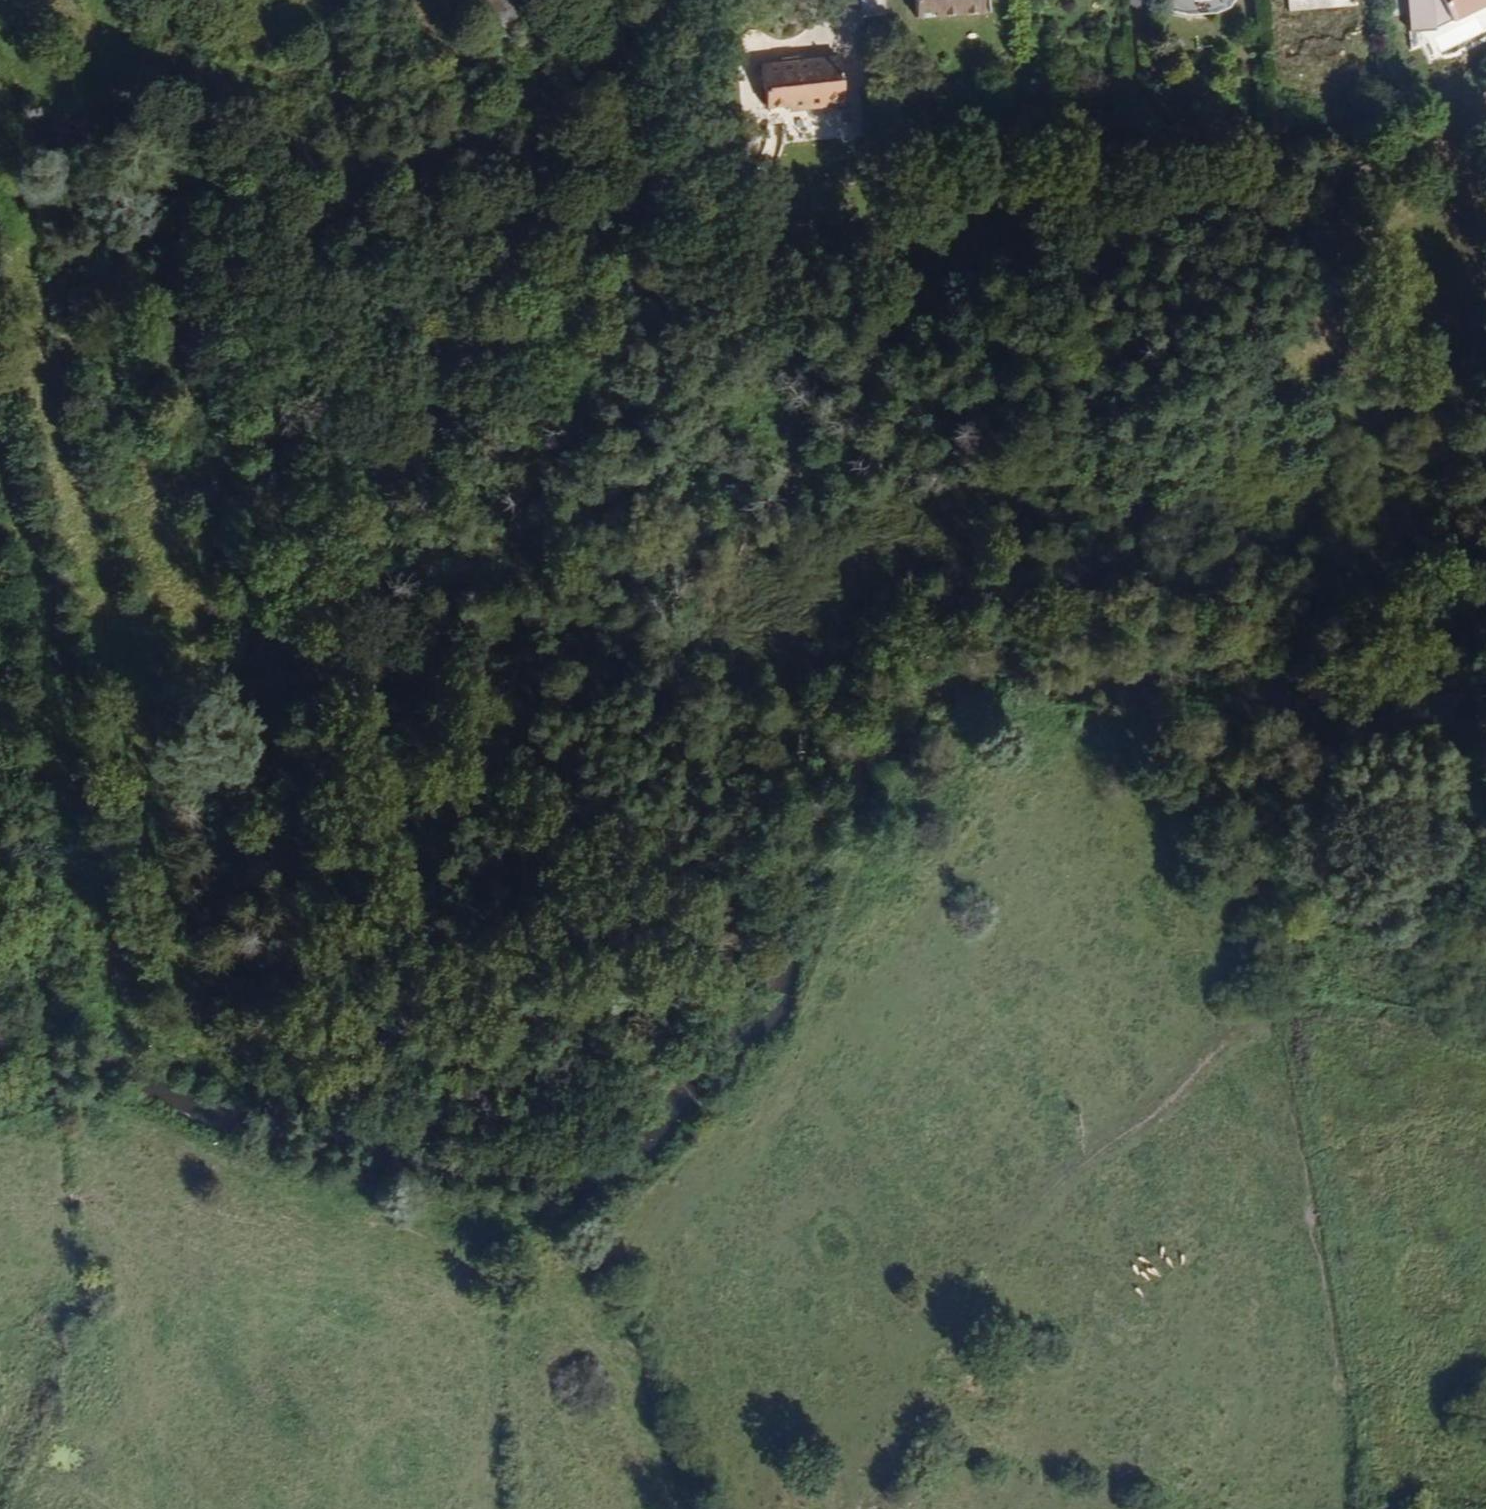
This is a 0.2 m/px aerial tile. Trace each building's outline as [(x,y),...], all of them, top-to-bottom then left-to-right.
[(972,0),(906,0),(909,25),(974,21),(972,0)] [(1285,11),(1355,8),(1355,0),(1285,0),(1285,11)] [(1407,35),(1432,32),(1485,4),(1485,0),(1404,0),(1407,35)] [(833,65),(755,70),(757,112),(814,109),(814,115),(836,114),(833,65)]
